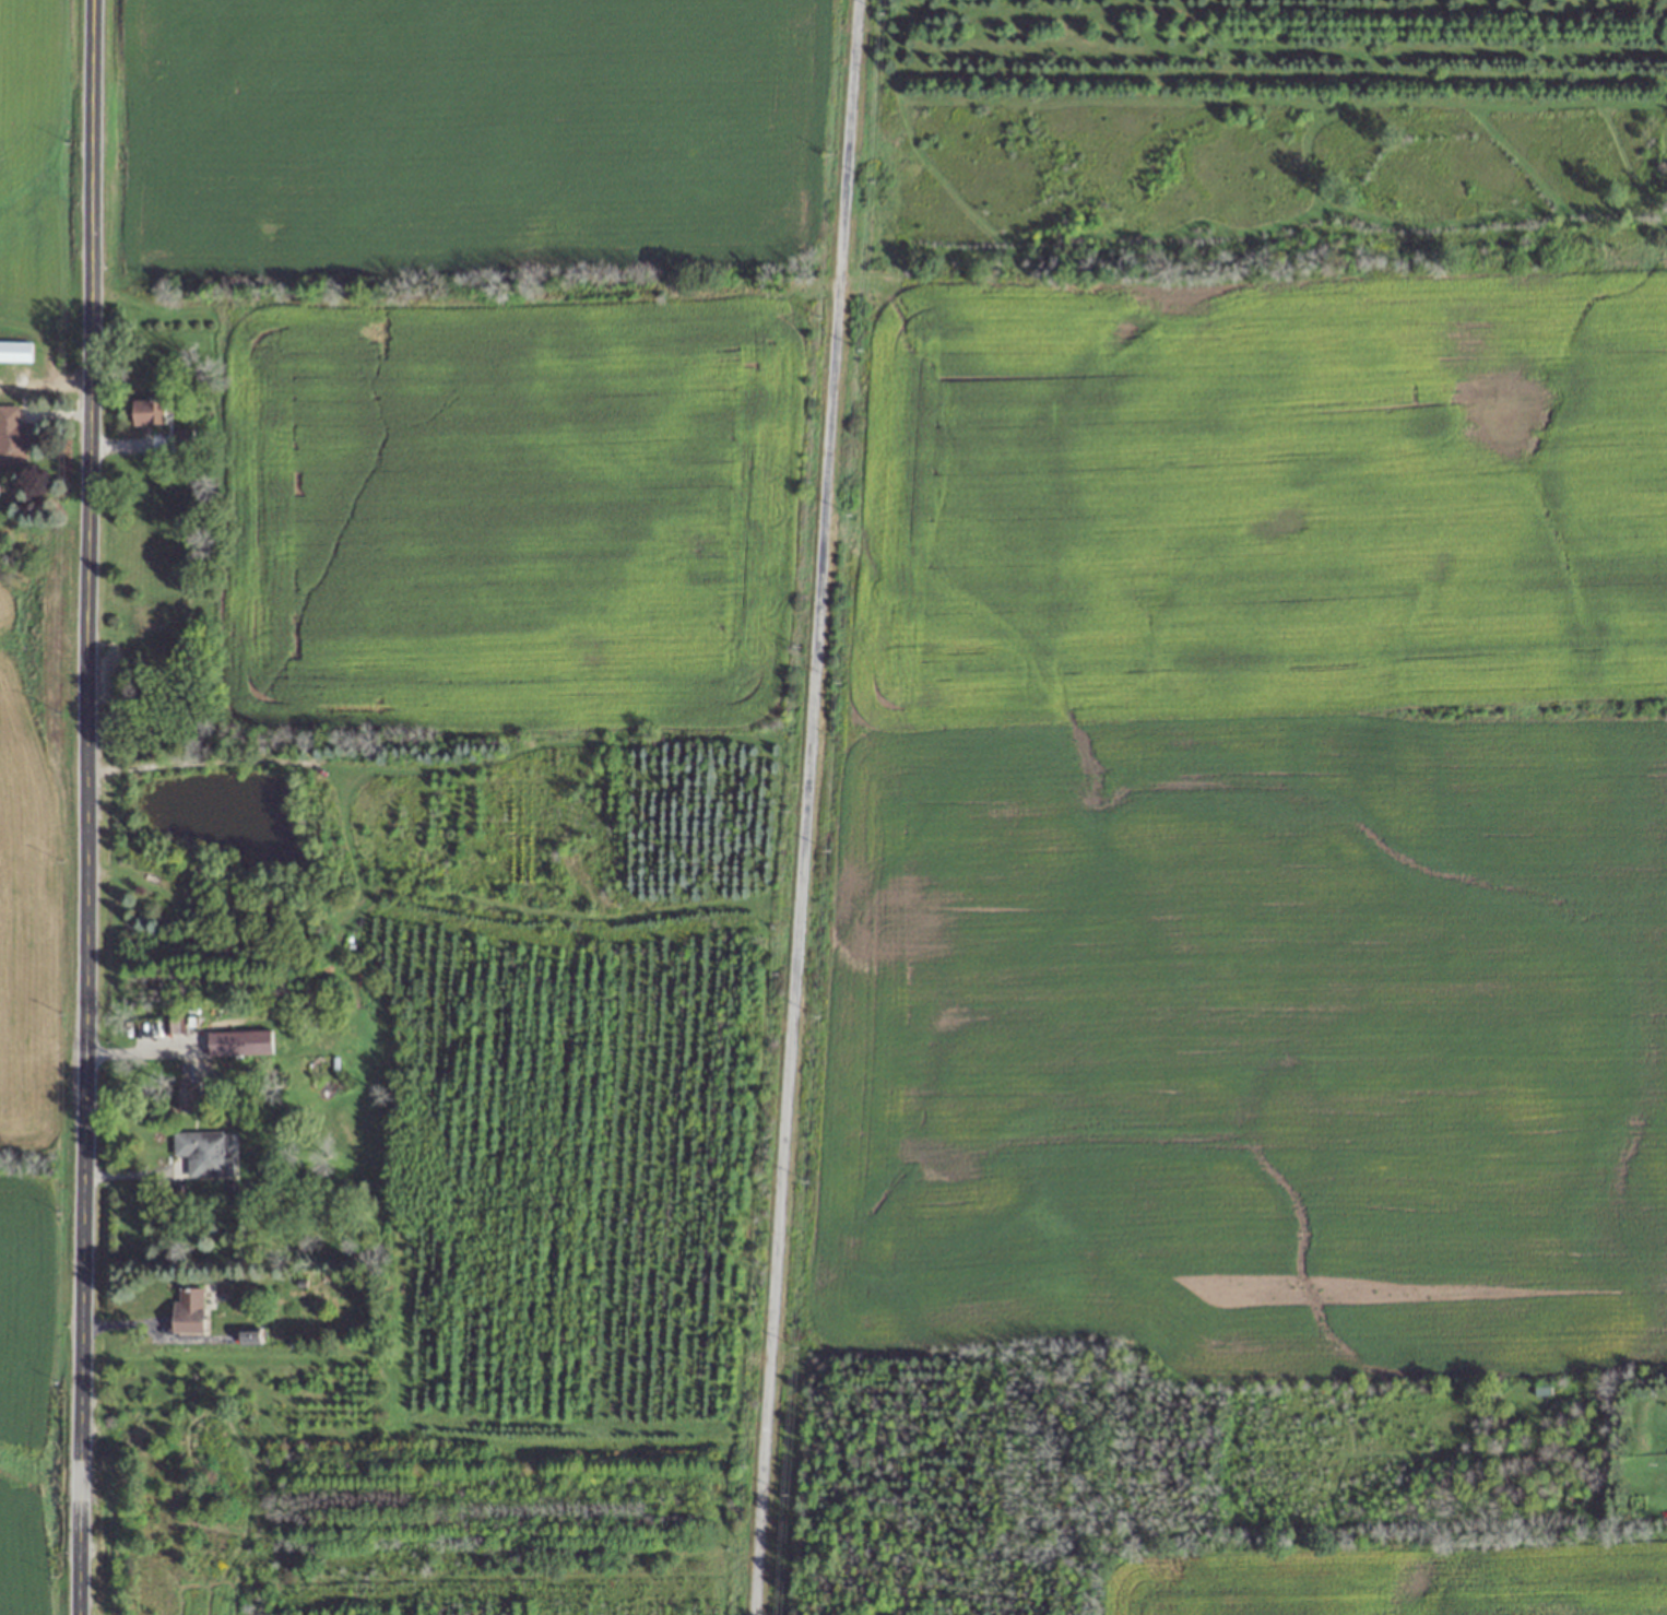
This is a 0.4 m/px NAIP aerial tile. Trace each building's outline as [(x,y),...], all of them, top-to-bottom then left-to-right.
[(0,342),(0,362),(30,362),(30,342),(0,342)] [(132,400),(132,426),(164,426),(164,400),(132,400)] [(18,422),(18,405),(0,405),(0,463),(25,463),(25,422),(18,422)] [(179,1033),(179,1019),(170,1019),(170,1033),(179,1033)] [(207,1032),(208,1056),(257,1055),(257,1042),(261,1042),(261,1032),(207,1032)] [(173,1133),(173,1157),(188,1157),(188,1178),(224,1177),(223,1132),(173,1133)] [(174,1334),(204,1333),(203,1288),(174,1288),(174,1334)]
